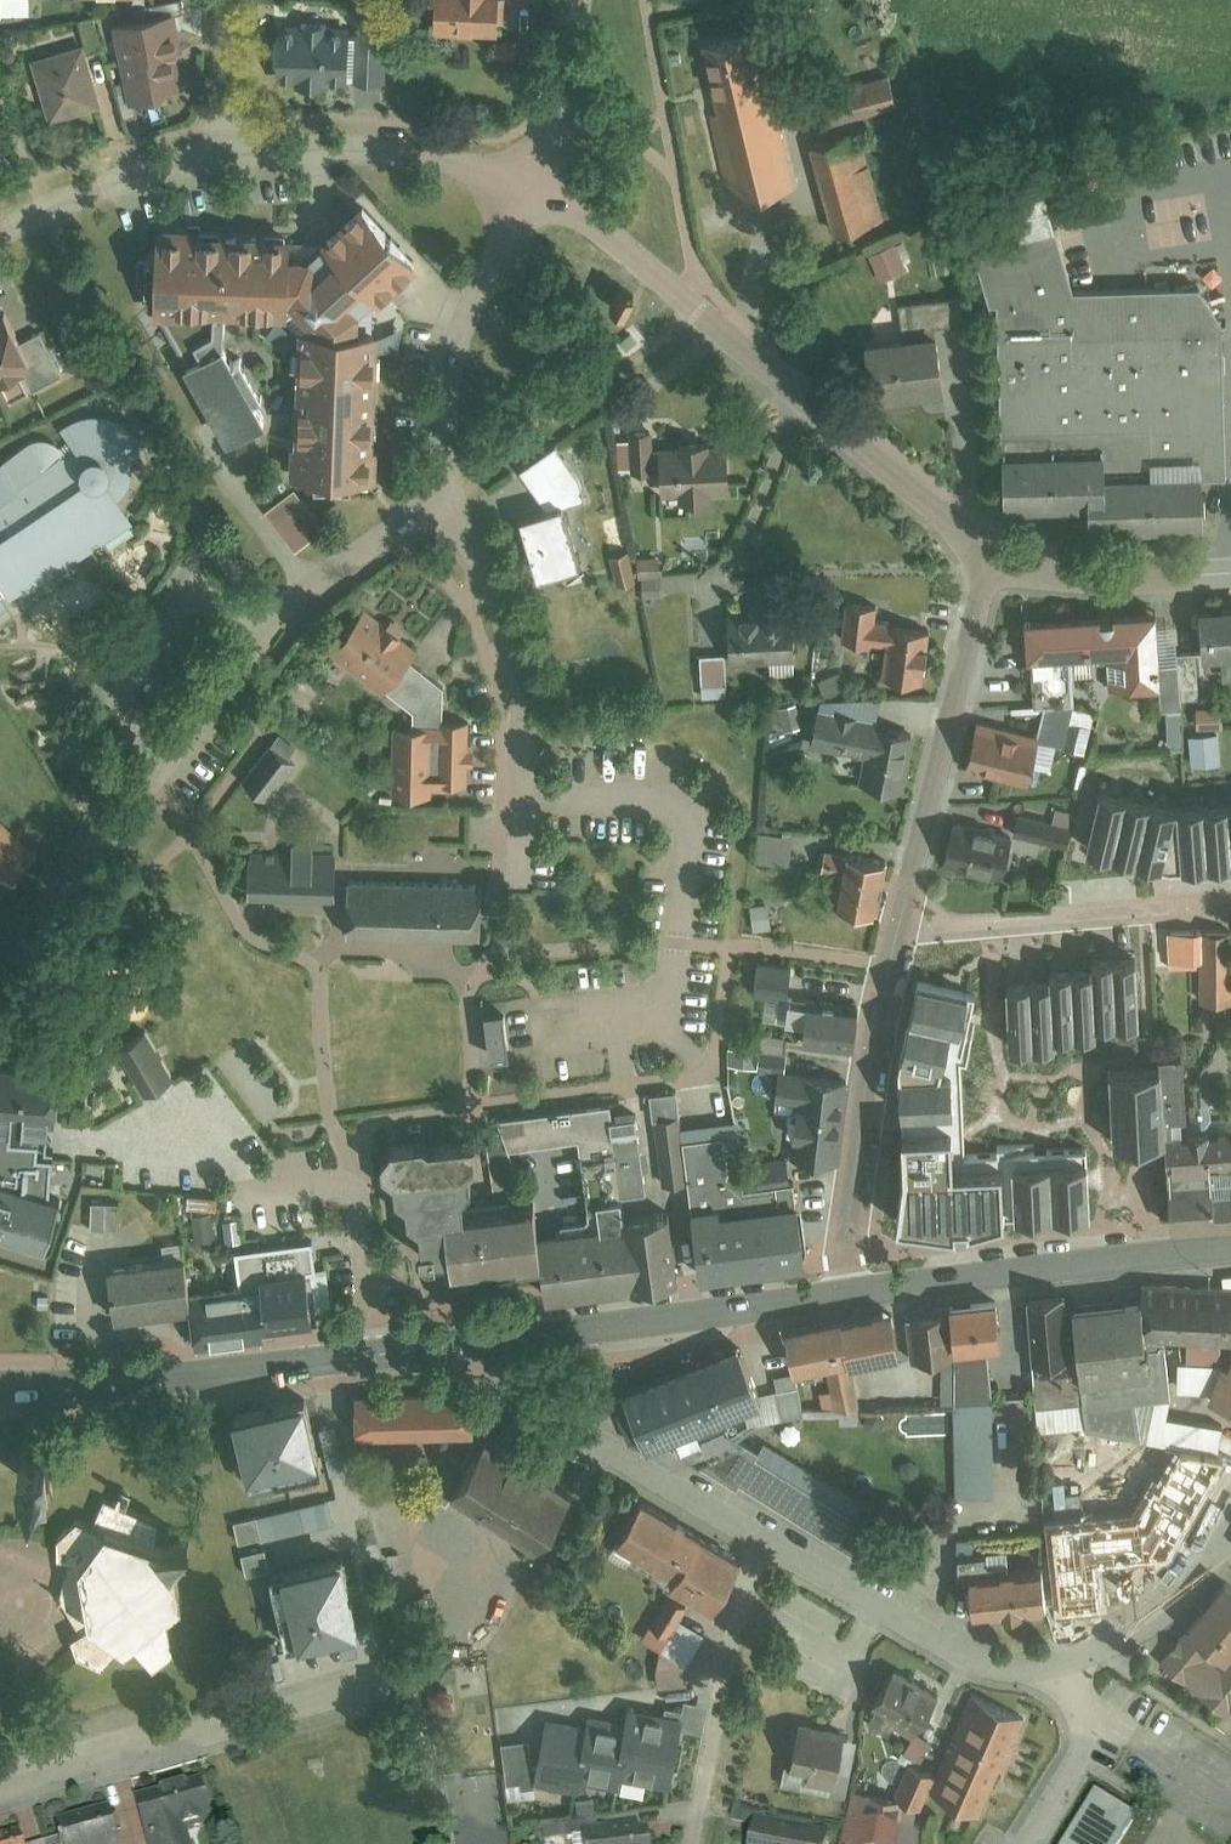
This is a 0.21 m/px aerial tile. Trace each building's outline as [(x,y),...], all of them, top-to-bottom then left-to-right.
[(495,32),(495,0),(431,0),(431,32),(495,32)] [(168,3),(109,15),(127,96),(178,85),(169,43),(176,42),(168,3)] [(75,16),(82,40),(84,50),(101,46),(92,12),(75,16)] [(357,22),(272,23),(272,84),(353,83),(353,79),(382,78),(381,34),(357,34),(357,22)] [(696,43),(727,197),(788,185),(757,31),(696,43)] [(515,39),(493,38),(492,55),(515,56),(515,39)] [(82,40),(31,55),(49,116),(99,102),(84,50),(82,40)] [(810,92),(818,124),(899,105),(892,73),(810,92)] [(811,145),(833,235),(883,223),(860,132),(811,145)] [(961,205),(973,247),(1053,225),(1041,182),(986,198),(961,205)] [(287,226),(154,221),(151,307),(210,309),(224,309),(278,311),(297,332),(291,480),(371,480),(377,318),(349,316),(417,257),(358,194),(309,237),(287,237),(287,226)] [(1071,282),(1053,225),(973,247),(988,295),(996,295),(999,440),(1103,439),(1103,464),(1200,462),(1200,470),(1224,470),(1220,313),(1197,280),(1071,282)] [(866,255),(879,285),(908,272),(894,242),(866,255)] [(934,325),(966,321),(963,293),(908,300),(912,328),(934,325)] [(30,381),(32,385),(60,370),(38,327),(24,334),(11,309),(0,314),(0,397),(30,381)] [(224,309),(210,309),(209,324),(192,334),(198,346),(181,356),(224,435),(262,412),(219,333),(223,330),(224,309)] [(912,328),(864,332),(870,394),(940,389),(934,325),(912,328)] [(131,519),(115,494),(120,491),(128,481),(131,470),(131,459),(141,460),(142,447),(138,432),(131,421),(117,413),(100,409),(84,411),(71,414),(58,422),(72,440),(16,477),(0,458),(0,605),(131,519)] [(654,433),(629,435),(631,469),(657,467),(654,433)] [(1103,439),(999,440),(1000,498),(1085,496),(1085,519),(1201,517),(1200,470),(1200,462),(1103,464),(1103,439)] [(554,441),(519,464),(540,496),(543,501),(561,497),(562,503),(583,494),(578,474),(554,441)] [(682,458),(666,458),(665,495),(685,495),(685,504),(718,504),(718,494),(733,494),(734,465),(712,464),(713,447),(682,447),(682,458)] [(297,488),(268,508),(298,553),(327,533),(297,488)] [(543,501),(518,508),(536,569),(579,559),(562,503),(561,497),(543,501)] [(626,552),(610,556),(618,589),(634,585),(626,552)] [(845,598),(840,638),(884,643),(881,675),(921,680),(928,624),(874,618),(876,602),(845,598)] [(329,646),(383,686),(407,655),(416,643),(362,603),(329,646)] [(1155,605),(1024,611),(1026,652),(1031,652),(1072,650),(1106,648),(1108,683),(1159,681),(1158,661),(1155,605)] [(1198,614),(1199,649),(1221,649),(1222,675),(1230,675),(1230,612),(1198,614)] [(792,617),(729,617),(729,657),(792,656),(792,617)] [(1178,650),(1178,660),(1180,697),(1196,697),(1194,649),(1178,650)] [(1072,650),(1031,652),(1032,703),(1046,702),(1071,701),(1074,701),(1072,650)] [(470,714),(443,714),(442,682),(407,655),(383,686),(411,706),(411,721),(391,721),(390,793),(430,793),(431,787),(448,787),(448,781),(470,781),(470,714)] [(1178,660),(1158,661),(1159,681),(1160,708),(1165,708),(1167,739),(1182,738),(1180,697),(1178,660)] [(828,695),(828,705),(882,715),(882,693),(828,695)] [(794,700),(775,705),(781,728),(800,723),(794,700)] [(1046,702),(1038,736),(1062,743),(1071,701),(1046,702)] [(828,705),(812,702),(805,743),(867,754),(862,781),(899,787),(911,720),(882,715),(828,705)] [(1220,705),(1196,706),(1197,726),(1221,725),(1220,705)] [(975,722),(965,767),(1027,781),(1038,736),(975,722)] [(1217,731),(1188,732),(1189,763),(1219,762),(1217,731)] [(272,746),(247,782),(274,801),(299,764),(272,746)] [(1098,792),(1086,848),(1172,868),(1230,863),(1230,803),(1178,806),(1098,792)] [(952,822),(944,861),(1000,872),(1007,835),(1061,845),(1066,819),(1013,809),(1009,833),(952,822)] [(35,851),(0,820),(0,890),(35,851)] [(790,832),(758,829),(755,856),(788,858),(790,832)] [(837,871),(833,902),(874,908),(883,852),(840,845),(840,850),(822,847),(818,868),(837,871)] [(334,849),(246,851),(248,899),(269,898),(335,896),(334,849)] [(344,876),(344,935),(479,936),(480,877),(344,876)] [(1201,1001),(1230,1000),(1230,994),(1230,928),(1200,929),(1200,938),(1201,968),(1201,1001)] [(1200,938),(1167,938),(1167,969),(1201,968),(1200,938)] [(1138,1039),(1135,958),(1113,959),(1092,959),(1092,976),(1071,977),(1050,978),(1050,987),(1029,988),(1006,989),(1009,1064),(1032,1064),(1053,1063),(1052,1051),(1074,1051),(1095,1050),(1094,1040),(1116,1039),(1138,1039)] [(752,990),(788,994),(791,963),(756,959),(752,990)] [(924,1246),(954,1250),(1002,1235),(1088,1230),(1082,1151),(963,1158),(963,1136),(962,1067),(957,1067),(976,997),(918,984),(900,1075),(905,1194),(895,1242),(924,1246)] [(798,1039),(852,1044),(855,1000),(788,994),(786,1018),(800,1019),(798,1039)] [(504,995),(474,998),(478,1060),(508,1057),(504,995)] [(146,1028),(115,1046),(143,1094),(174,1076),(146,1028)] [(775,1067),(784,1068),(787,1034),(755,1031),(754,1046),(727,1044),(725,1062),(775,1067)] [(1186,1127),(1186,1120),(1181,1047),(1159,1048),(1161,1066),(1163,1100),(1164,1128),(1186,1127)] [(1161,1066),(1108,1068),(1112,1157),(1139,1156),(1165,1155),(1164,1128),(1161,1066)] [(789,1155),(835,1160),(843,1073),(784,1068),(775,1067),(772,1098),(794,1100),(789,1155)] [(0,1070),(0,1124),(46,1126),(54,1127),(57,1073),(0,1070)] [(674,1086),(648,1090),(651,1115),(652,1115),(661,1180),(686,1177),(679,1121),(674,1086)] [(496,1113),(500,1127),(506,1144),(576,1136),(584,1221),(626,1218),(620,1191),(644,1188),(633,1110),(610,1112),(608,1099),(496,1113)] [(686,1177),(689,1204),(717,1200),(718,1206),(795,1196),(793,1177),(788,1178),(786,1165),(774,1167),(771,1141),(737,1145),(733,1114),(679,1121),(686,1177)] [(1230,1217),(1230,1119),(1201,1120),(1186,1120),(1186,1127),(1164,1128),(1165,1155),(1170,1222),(1220,1218),(1230,1217)] [(0,1124),(0,1179),(50,1194),(51,1147),(45,1148),(46,1137),(46,1126),(0,1124)] [(500,1127),(496,1126),(485,1140),(491,1187),(518,1177),(506,1144),(500,1127)] [(388,1135),(377,1148),(378,1165),(388,1172),(388,1179),(403,1196),(407,1215),(414,1219),(421,1255),(432,1255),(432,1267),(538,1255),(535,1227),(531,1194),(459,1204),(457,1185),(467,1177),(465,1158),(473,1150),(473,1131),(423,1135),(418,1131),(388,1135)] [(42,1247),(57,1196),(50,1194),(0,1179),(0,1235),(42,1247)] [(218,1195),(193,1194),(192,1208),(217,1209),(218,1195)] [(717,1200),(689,1204),(698,1272),(805,1258),(797,1196),(795,1196),(718,1206),(717,1200)] [(116,1201),(89,1201),(89,1228),(116,1228),(116,1201)] [(210,1211),(190,1213),(193,1236),(212,1234),(210,1211)] [(669,1212),(626,1218),(635,1283),(678,1276),(669,1212)] [(626,1218),(584,1221),(535,1227),(538,1255),(543,1293),(635,1283),(626,1218)] [(183,1253),(103,1261),(108,1312),(120,1311),(188,1304),(183,1253)] [(259,1281),(188,1287),(193,1346),(273,1339),(272,1331),(271,1324),(318,1320),(313,1263),(258,1268),(259,1281)] [(1137,1292),(1142,1343),(1164,1342),(1165,1338),(1220,1340),(1230,1340),(1230,1280),(1181,1279),(1137,1279),(1137,1292)] [(1066,1292),(1027,1295),(1032,1381),(1073,1378),(1066,1292)] [(1087,1297),(1070,1299),(1078,1379),(1081,1379),(1145,1373),(1142,1343),(1137,1292),(1087,1297)] [(999,1341),(995,1298),(945,1302),(945,1308),(948,1345),(954,1345),(986,1342),(999,1341)] [(890,1306),(842,1314),(849,1355),(897,1348),(890,1306)] [(907,1312),(911,1357),(950,1353),(948,1345),(945,1308),(926,1310),(907,1312)] [(813,1319),(783,1324),(790,1365),(826,1359),(849,1355),(842,1314),(813,1319)] [(661,1367),(621,1383),(644,1442),(659,1436),(758,1397),(756,1391),(735,1338),(699,1352),(661,1367)] [(1220,1340),(1165,1338),(1164,1342),(1166,1361),(1175,1360),(1175,1388),(1208,1388),(1207,1395),(1230,1404),(1230,1348),(1229,1348),(1226,1358),(1220,1358),(1220,1340)] [(986,1342),(954,1345),(954,1399),(954,1494),(992,1493),(991,1394),(986,1342)] [(1145,1373),(1081,1379),(1084,1429),(1217,1451),(1220,1421),(1165,1412),(1169,1393),(1166,1361),(1164,1342),(1142,1343),(1145,1373)] [(849,1355),(826,1359),(832,1394),(855,1390),(849,1355)] [(1032,1381),(1037,1435),(1078,1431),(1073,1378),(1032,1381)] [(738,1478),(848,1550),(864,1521),(754,1453),(759,1444),(728,1427),(802,1412),(796,1383),(756,1391),(758,1397),(659,1436),(667,1442),(734,1484),(738,1478)] [(471,1391),(355,1393),(356,1434),(472,1432),(471,1391)] [(313,1399),(233,1417),(248,1483),(328,1465),(313,1399)] [(453,1477),(440,1498),(534,1556),(573,1493),(485,1438),(458,1480),(453,1477)] [(50,1455),(28,1455),(28,1465),(28,1478),(51,1477),(50,1455)] [(1047,1524),(1051,1620),(1098,1617),(1095,1574),(1167,1568),(1227,1463),(1172,1455),(1129,1519),(1047,1524)] [(42,1553),(53,1555),(46,1587),(47,1596),(64,1625),(55,1631),(57,1638),(60,1649),(88,1663),(106,1644),(110,1646),(121,1639),(139,1656),(162,1640),(155,1612),(172,1597),(167,1556),(176,1539),(174,1536),(154,1542),(145,1539),(146,1515),(114,1502),(118,1492),(106,1488),(102,1496),(90,1492),(78,1517),(63,1512),(42,1531),(42,1541),(42,1553)] [(724,1546),(633,1496),(607,1543),(715,1602),(741,1556),(724,1546)] [(957,1578),(969,1577),(968,1566),(1006,1565),(1005,1550),(956,1552),(957,1578)] [(345,1556),(282,1569),(298,1643),(360,1630),(345,1556)] [(1006,1565),(968,1566),(969,1577),(971,1620),(1046,1616),(1043,1563),(1006,1565)] [(1186,1623),(1226,1654),(1227,1652),(1230,1648),(1230,1582),(1224,1576),(1186,1623)] [(1186,1623),(1159,1657),(1230,1713),(1230,1655),(1227,1652),(1226,1654),(1186,1623)] [(893,1666),(869,1708),(914,1733),(915,1730),(937,1690),(893,1666)] [(973,1693),(931,1793),(978,1813),(1020,1713),(973,1693)] [(665,1706),(662,1721),(680,1725),(702,1729),(707,1702),(684,1698),(682,1709),(665,1706)] [(587,1735),(544,1728),(534,1785),(585,1797),(587,1783),(620,1788),(621,1779),(669,1787),(680,1725),(662,1721),(628,1715),(625,1730),(589,1724),(587,1735)] [(797,1721),(790,1766),(804,1768),(802,1781),(834,1786),(843,1728),(797,1721)] [(915,1730),(914,1733),(904,1750),(921,1760),(933,1740),(915,1730)] [(507,1787),(534,1785),(530,1741),(504,1743),(507,1787)] [(934,1773),(909,1763),(896,1794),(921,1805),(934,1773)] [(137,1799),(149,1843),(190,1843),(184,1823),(216,1814),(207,1781),(137,1799)] [(853,1790),(843,1843),(893,1843),(901,1798),(853,1790)] [(1136,1817),(1096,1791),(1062,1843),(1118,1843),(1136,1817)] [(107,1806),(56,1820),(60,1837),(44,1842),(44,1843),(118,1843),(107,1806)] [(596,1811),(543,1814),(544,1837),(570,1835),(583,1835),(582,1826),(597,1825),(596,1811)] [(750,1820),(746,1843),(823,1843),(825,1832),(750,1820)] [(583,1835),(584,1843),(649,1843),(648,1821),(597,1825),(582,1826),(583,1835)] [(0,1839),(0,1843),(22,1843),(20,1834),(0,1839)]
